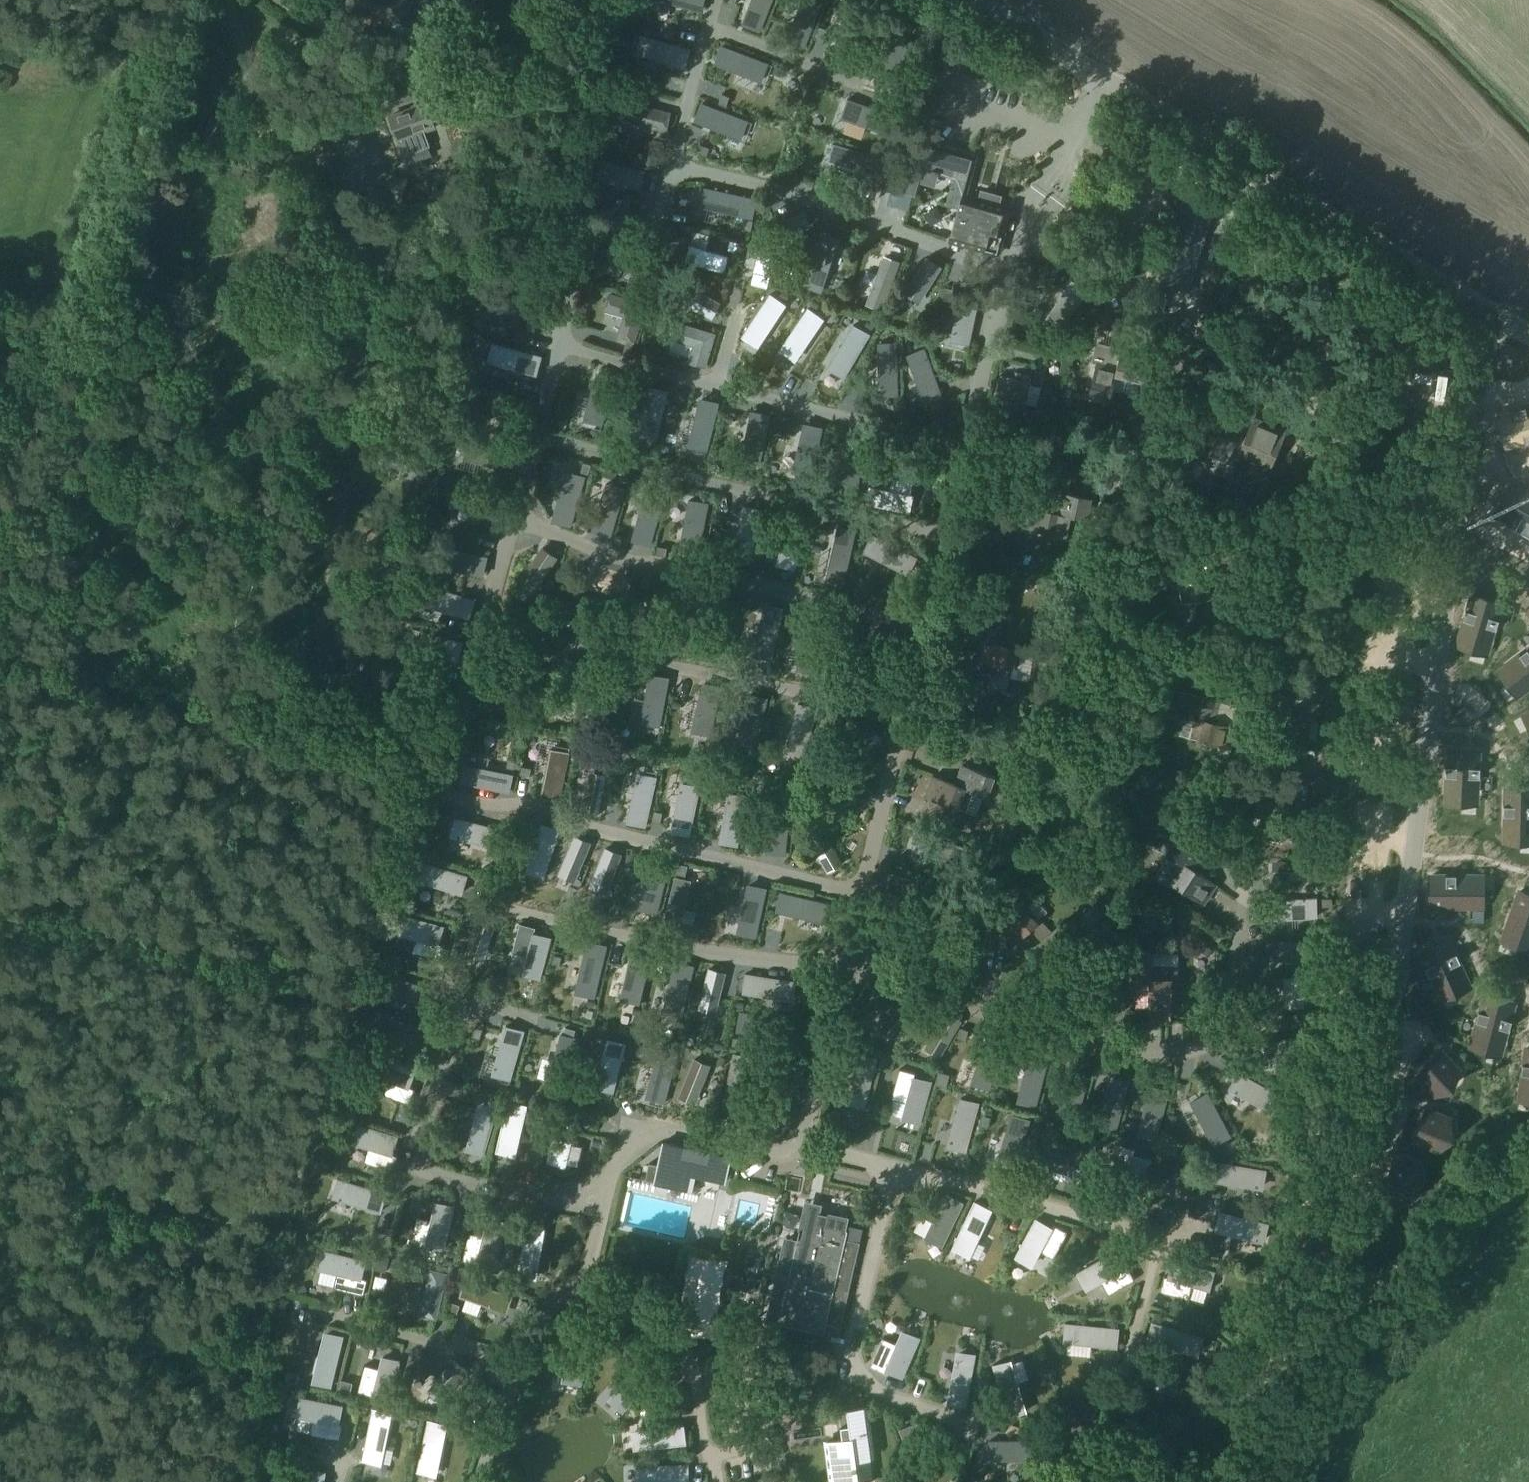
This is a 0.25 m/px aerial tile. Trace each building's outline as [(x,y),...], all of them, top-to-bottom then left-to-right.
[(345,8),(401,24),(408,0),(347,0),(345,8)] [(671,3),(686,7),(700,11),(703,0),(662,0),(671,3)] [(744,24),(760,31),(765,19),(769,8),(772,0),(753,0),(753,2),(748,13),(744,24)] [(787,42),(803,49),(808,36),(813,23),(818,11),(821,2),(816,0),(802,0),(799,9),(800,9),(796,19),(792,31),(787,42)] [(911,22),(908,30),(918,34),(921,26),(916,24),(911,22)] [(657,34),(659,26),(652,24),(650,32),(657,34)] [(820,27),(816,37),(823,39),(827,30),(820,27)] [(673,38),(676,30),(666,28),(663,36),(673,38)] [(881,68),(877,79),(879,80),(893,85),(898,73),(903,60),(907,48),(911,39),(901,35),(890,31),(885,44),(890,46),(886,56),(881,68)] [(688,54),(690,48),(678,45),(666,41),(654,38),(642,34),(637,53),(649,57),(661,60),(672,63),(684,67),(685,67),(688,54)] [(716,62),(715,64),(726,68),(737,73),(740,73),(748,77),(760,82),(765,69),(763,69),(765,63),(765,62),(751,57),(737,51),(723,45),(716,62)] [(776,66),(773,74),(780,76),(783,68),(776,66)] [(650,77),(648,85),(656,88),(659,80),(650,77)] [(715,96),(718,83),(706,80),(702,92),(715,96)] [(930,101),(935,86),(919,81),(916,80),(911,96),(922,100),(918,112),(926,115),(928,108),(927,108),(929,101),(930,101)] [(719,103),(718,104),(726,106),(730,97),(722,94),(719,103)] [(423,98),(384,112),(403,164),(430,154),(422,132),(433,128),(430,120),(439,117),(432,98),(424,101),(423,98)] [(848,99),(842,118),(853,121),(864,125),(877,129),(888,133),(894,114),(883,110),(871,107),(859,103),(848,99)] [(626,100),(620,120),(633,123),(645,127),(644,129),(652,132),(654,127),(664,130),(669,112),(655,108),(647,106),(640,104),(626,100)] [(696,119),(695,121),(707,125),(720,130),(730,133),(741,138),(745,125),(743,125),(745,119),(737,116),(725,111),(714,107),(702,103),(696,119)] [(913,135),(916,124),(902,119),(899,131),(913,135)] [(891,175),(888,188),(891,189),(901,192),(911,195),(914,196),(918,183),(919,179),(934,184),(938,172),(954,177),(950,191),(946,202),(946,204),(946,205),(951,206),(954,207),(959,209),(956,219),(952,230),(949,240),(961,244),(974,248),(986,251),(998,255),(1001,243),(1004,231),(1008,219),(1011,207),(996,203),(998,196),(999,195),(994,194),(990,193),(982,190),(979,198),(963,193),(967,180),(971,167),(975,155),(959,151),(944,146),(929,142),(927,141),(920,139),(914,137),(899,133),(895,148),(899,150),(895,162),(891,175)] [(832,153),(829,164),(840,166),(852,170),(865,173),(877,176),(880,166),(882,155),(870,152),(858,149),(845,146),(834,143),(832,153)] [(700,144),(697,152),(707,156),(709,148),(704,146),(700,144)] [(638,153),(638,165),(656,165),(656,153),(638,153)] [(597,168),(594,178),(607,182),(619,185),(618,189),(626,191),(626,190),(627,187),(638,191),(641,180),(644,170),(629,166),(615,161),(600,157),(597,168)] [(805,163),(802,172),(811,174),(813,166),(805,163)] [(365,167),(359,193),(394,201),(400,176),(365,167)] [(828,176),(826,187),(833,188),(836,178),(828,176)] [(704,187),(700,206),(701,207),(713,210),(752,219),(757,199),(749,198),(704,187)] [(873,211),(892,218),(900,194),(881,188),(873,211)] [(931,197),(927,190),(920,194),(925,201),(931,197)] [(610,201),(607,209),(610,210),(615,212),(618,213),(630,217),(634,207),(629,206),(630,200),(624,198),(620,197),(618,203),(610,201)] [(908,206),(917,219),(929,212),(920,199),(908,206)] [(805,205),(763,217),(768,235),(810,222),(810,220),(805,205)] [(743,226),(742,230),(751,232),(753,223),(744,220),(743,226)] [(810,263),(801,288),(820,294),(825,279),(838,241),(834,240),(819,235),(818,238),(817,240),(813,252),(810,263)] [(618,239),(610,257),(623,263),(659,279),(668,261),(660,257),(618,239)] [(730,242),(728,250),(736,252),(738,246),(739,242),(730,240),(730,242)] [(1215,271),(1218,260),(1222,247),(1211,244),(1207,256),(1204,267),(1200,278),(1212,282),(1215,271)] [(686,258),(685,262),(698,266),(711,269),(724,273),(729,256),(716,252),(706,250),(690,245),(688,252),(689,253),(687,259),(686,258)] [(748,260),(751,250),(742,248),(741,254),(740,257),(748,260)] [(758,253),(754,270),(773,275),(779,277),(793,280),(798,263),(785,260),(771,257),(758,253)] [(871,253),(862,277),(873,281),(864,305),(880,311),(898,261),(882,255),(882,257),(871,253)] [(683,282),(682,286),(695,290),(708,293),(721,297),(725,282),(712,279),(699,275),(686,272),(685,276),(686,277),(684,283),(683,282)] [(915,306),(911,319),(926,323),(931,309),(936,294),(941,279),(926,274),(924,279),(915,306)] [(1177,301),(1181,282),(1171,279),(1160,277),(1156,295),(1166,298),(1177,301)] [(1073,312),(1080,301),(1082,299),(1088,290),(1072,280),(1063,292),(1055,305),(1046,318),(1052,322),(1049,327),(1058,334),(1066,323),(1073,312)] [(785,288),(785,290),(793,292),(795,284),(787,282),(785,288)] [(1177,336),(1196,342),(1210,287),(1191,282),(1177,336)] [(943,287),(941,295),(951,298),(953,289),(943,287)] [(832,288),(828,298),(839,302),(843,292),(841,291),(832,288)] [(774,290),(769,307),(773,308),(772,312),(776,313),(774,319),(792,324),(793,319),(802,322),(804,317),(809,319),(814,302),(774,290)] [(954,326),(951,341),(969,345),(972,330),(975,315),(978,305),(980,294),(961,290),(958,307),(957,311),(955,322),(954,326)] [(607,298),(605,305),(607,305),(605,311),(624,317),(619,335),(634,340),(638,328),(642,315),(646,303),(634,300),(622,296),(611,292),(609,298),(607,298)] [(845,293),(842,302),(853,307),(854,303),(857,297),(851,295),(845,293)] [(665,302),(662,312),(670,315),(673,304),(665,302)] [(894,304),(888,313),(895,318),(901,309),(894,304)] [(650,312),(647,322),(657,325),(657,324),(659,318),(660,315),(650,312)] [(540,321),(527,316),(519,335),(533,340),(540,321)] [(1168,335),(1171,325),(1160,323),(1149,320),(1147,330),(1157,333),(1168,335)] [(673,333),(671,339),(675,340),(694,345),(690,357),(689,361),(689,362),(705,367),(708,356),(711,344),(715,333),(702,329),(689,325),(676,322),(674,328),(673,328),(672,332),(673,333)] [(811,356),(807,370),(809,370),(812,371),(811,373),(817,374),(817,373),(823,374),(823,372),(829,353),(844,357),(845,350),(849,339),(834,334),(819,330),(815,343),(811,356)] [(586,333),(584,341),(605,346),(607,338),(586,333)] [(797,333),(793,348),(805,351),(809,336),(802,334),(797,333)] [(630,354),(634,341),(626,338),(622,352),(630,354)] [(1117,374),(1123,344),(1092,338),(1082,387),(1087,388),(1086,396),(1110,401),(1115,373),(1117,374)] [(1123,339),(1123,344),(1117,374),(1146,379),(1152,345),(1123,339)] [(495,343),(490,364),(500,366),(513,370),(525,373),(538,376),(541,365),(543,355),(531,352),(518,349),(506,345),(495,343)] [(897,343),(878,343),(879,355),(879,370),(879,383),(879,394),(897,394),(897,383),(897,370),(897,356),(897,343)] [(645,344),(638,348),(642,356),(649,352),(645,344)] [(852,344),(847,360),(858,363),(863,347),(852,344)] [(759,358),(757,363),(778,369),(788,371),(792,373),(797,358),(785,354),(773,351),(762,347),(761,350),(760,353),(759,352),(758,358),(759,358)] [(924,349),(907,355),(911,366),(911,367),(915,376),(919,386),(922,385),(924,393),(922,394),(925,402),(940,397),(942,396),(937,383),(933,372),(929,360),(924,349)] [(1025,364),(1047,369),(1050,357),(1028,352),(1025,364)] [(590,381),(590,364),(558,363),(557,380),(590,381)] [(587,407),(584,420),(595,423),(602,425),(605,413),(609,401),(612,389),(615,378),(610,376),(599,373),(595,385),(592,399),(589,408),(587,407)] [(999,387),(995,403),(1008,407),(1023,411),(1025,403),(1026,399),(1030,387),(1028,387),(1031,378),(1016,373),(1014,383),(1000,379),(998,386),(999,387)] [(484,386),(479,407),(490,410),(502,413),(515,416),(528,419),(530,409),(533,398),(520,395),(508,392),(495,389),(484,386)] [(639,422),(636,435),(656,440),(660,423),(664,407),(668,391),(650,386),(647,399),(644,410),(641,422),(639,422)] [(1067,402),(1070,394),(1062,391),(1059,399),(1067,402)] [(691,434),(688,446),(707,451),(711,435),(714,420),(718,404),(701,400),(698,411),(695,425),(693,435),(691,434)] [(670,404),(668,413),(677,415),(678,415),(680,407),(680,406),(672,404),(670,404)] [(1066,414),(1068,406),(1061,404),(1059,411),(1066,414)] [(1498,415),(1507,445),(1524,441),(1525,443),(1526,442),(1526,440),(1528,439),(1528,406),(1526,407),(1525,405),(1524,406),(1524,408),(1513,411),(1512,409),(1511,409),(1511,411),(1498,415)] [(1044,424),(1047,412),(1035,409),(1032,421),(1044,424)] [(743,447),(740,460),(759,464),(762,452),(765,440),(767,428),(770,416),(753,412),(751,422),(750,424),(748,436),(745,448),(743,447)] [(725,414),(724,423),(731,425),(733,416),(725,414)] [(666,421),(665,423),(673,425),(675,417),(667,416),(666,421)] [(1287,431),(1276,426),(1256,418),(1246,440),(1242,452),(1272,465),(1287,431)] [(559,420),(557,428),(566,431),(566,429),(566,428),(567,425),(568,422),(559,420)] [(795,459),(792,471),(811,476),(814,464),(817,452),(819,440),(822,427),(806,423),(803,436),(800,448),(797,460),(795,459)] [(1232,474),(1242,452),(1246,440),(1213,425),(1198,459),(1232,474)] [(594,428),(590,432),(595,438),(601,432),(599,430),(596,426),(594,428)] [(777,429),(775,437),(783,439),(785,430),(777,429)] [(1165,447),(1170,433),(1159,429),(1155,444),(1165,447)] [(840,472),(837,486),(846,487),(857,490),(859,477),(862,464),(865,451),(867,439),(856,437),(850,436),(848,446),(845,458),(842,473),(840,472)] [(470,439),(465,460),(476,462),(488,466),(501,469),(514,472),(516,461),(519,451),(506,448),(494,445),(481,441),(470,439)] [(762,485),(780,489),(790,446),(773,442),(762,485)] [(1345,461),(1346,449),(1333,448),(1332,460),(1345,461)] [(874,456),(872,467),(882,468),(883,458),(884,455),(874,453),(874,456)] [(584,462),(581,472),(588,474),(591,464),(584,462)] [(558,508),(554,521),(571,526),(575,512),(578,500),(582,488),(585,476),(567,470),(563,484),(565,485),(561,496),(558,508)] [(867,488),(864,503),(879,506),(894,509),(909,513),(913,495),(909,495),(912,482),(898,479),(884,476),(870,473),(867,488)] [(627,474),(619,476),(621,484),(629,481),(627,474)] [(597,519),(594,531),(611,536),(615,522),(619,510),(622,498),(626,486),(607,480),(603,495),(604,495),(601,506),(597,519)] [(456,488),(451,504),(462,508),(474,512),(486,516),(494,518),(498,519),(501,509),(504,499),(493,495),(481,491),(469,488),(457,484),(456,488)] [(1507,521),(1516,525),(1515,527),(1516,528),(1517,526),(1528,533),(1528,487),(1526,486),(1519,498),(1507,521)] [(637,528),(634,540),(650,545),(654,531),(658,519),(661,507),(665,495),(646,489),(642,503),(644,504),(641,515),(637,528)] [(1055,489),(1051,509),(1064,512),(1064,513),(1087,518),(1092,497),(1055,489)] [(684,537),(681,550),(699,553),(701,539),(704,527),(706,514),(708,502),(701,501),(689,498),(686,513),(688,513),(686,524),(684,537)] [(980,520),(985,507),(977,504),(973,518),(980,520)] [(1059,533),(1064,513),(1064,512),(1051,509),(1027,504),(1023,525),(1059,533)] [(773,506),(769,521),(785,525),(787,515),(788,510),(773,506)] [(583,517),(579,528),(587,530),(588,529),(590,520),(583,517)] [(736,551),(733,564),(749,568),(752,553),(755,539),(759,523),(742,520),(742,521),(736,551)] [(615,533),(612,544),(620,546),(623,537),(623,536),(615,533)] [(833,572),(829,587),(836,588),(847,591),(856,549),(858,541),(859,537),(843,533),(841,533),(833,572)] [(873,533),(863,551),(874,557),(875,558),(889,565),(900,570),(908,575),(917,557),(909,552),(897,546),(885,540),(873,533)] [(780,556),(777,567),(783,568),(782,573),(781,576),(797,579),(800,566),(800,565),(803,554),(806,541),(790,537),(786,557),(780,556)] [(438,543),(433,564),(444,567),(457,570),(469,573),(482,576),(485,566),(487,556),(475,552),(462,549),(449,546),(438,543)] [(712,543),(710,562),(718,563),(724,563),(726,544),(722,544),(712,543)] [(526,544),(522,559),(523,559),(535,563),(548,567),(542,587),(558,592),(561,580),(565,568),(569,557),(555,552),(541,548),(526,544)] [(657,546),(656,554),(665,556),(667,547),(657,546)] [(592,576),(592,579),(601,582),(604,582),(621,587),(626,589),(630,574),(619,571),(607,568),(596,564),(592,576)] [(803,566),(800,579),(811,583),(815,569),(808,567),(803,566)] [(574,573),(567,591),(580,596),(581,593),(587,578),(584,577),(574,573)] [(1222,574),(1198,578),(1185,581),(1188,601),(1225,595),(1222,574)] [(643,578),(640,585),(649,589),(652,581),(649,580),(643,578)] [(427,584),(422,605),(433,608),(445,611),(458,614),(471,617),(473,607),(476,596),(463,593),(451,590),(438,587),(427,584)] [(653,620),(647,633),(666,641),(671,629),(676,617),(681,605),(686,593),(670,586),(666,596),(664,595),(658,608),(653,620)] [(639,588),(636,595),(643,598),(646,591),(639,588)] [(1465,620),(1460,634),(1489,642),(1493,628),(1496,629),(1496,628),(1494,628),(1497,620),(1498,620),(1498,619),(1496,619),(1501,604),(1472,595),(1467,610),(1465,610),(1465,611),(1467,611),(1464,619),(1463,618),(1462,619),(1465,620)] [(530,598),(525,611),(541,616),(545,604),(544,604),(530,598)] [(709,627),(703,642),(722,649),(728,634),(733,620),(739,605),(721,598),(715,612),(709,627)] [(565,615),(564,619),(598,629),(602,630),(603,626),(607,611),(604,610),(570,601),(565,615)] [(755,642),(752,655),(771,660),(775,647),(778,633),(781,619),(784,607),(770,603),(765,602),(762,615),(757,634),(755,642)] [(960,636),(978,639),(997,641),(1001,621),(964,615),(960,636)] [(1373,620),(1372,631),(1417,633),(1418,622),(1373,620)] [(799,657),(796,670),(815,674),(819,658),(822,643),(826,627),(810,624),(807,635),(804,646),(802,657),(799,657)] [(415,629),(410,650),(421,652),(433,656),(446,659),(459,662),(461,651),(464,641),(451,638),(439,635),(426,632),(415,629)] [(1476,644),(1465,668),(1487,678),(1507,634),(1497,630),(1488,650),(1476,644)] [(495,636),(492,647),(500,649),(502,638),(495,636)] [(1021,646),(997,641),(978,639),(973,674),(972,675),(972,676),(972,677),(971,678),(971,680),(972,681),(972,682),(972,683),(973,684),(975,686),(976,687),(978,688),(981,688),(982,688),(983,688),(984,688),(986,687),(987,686),(988,685),(988,684),(989,683),(989,682),(990,681),(990,680),(990,679),(990,677),(989,676),(989,675),(988,674),(988,673),(989,662),(1017,667),(1021,646)] [(1508,665),(1526,689),(1528,687),(1528,649),(1528,650),(1526,648),(1526,649),(1527,650),(1520,655),(1519,654),(1520,656),(1508,665)] [(560,696),(557,709),(572,712),(575,712),(577,699),(580,687),(583,674),(585,661),(567,658),(565,670),(562,683),(561,690),(560,696)] [(1209,677),(1211,667),(1196,664),(1195,668),(1194,674),(1204,676),(1209,677)] [(601,697),(598,708),(610,712),(613,700),(617,688),(619,689),(624,670),(607,666),(604,677),(602,685),(604,685),(601,697)] [(1298,685),(1300,674),(1287,672),(1275,670),(1262,668),(1260,679),(1259,689),(1271,692),(1284,694),(1289,695),(1296,696),(1298,685)] [(1187,683),(1188,675),(1180,673),(1178,681),(1187,683)] [(645,712),(643,724),(660,727),(662,715),(665,702),(667,689),(669,677),(652,674),(650,686),(647,701),(645,712)] [(696,720),(693,732),(710,736),(713,724),(716,712),(718,700),(721,687),(704,683),(701,696),(698,710),(696,720)] [(1213,721),(1217,705),(1218,701),(1181,692),(1176,713),(1199,719),(1200,718),(1213,721)] [(742,731),(739,743),(755,747),(756,747),(759,735),(762,723),(765,711),(767,700),(750,696),(747,707),(745,719),(744,721),(742,731)] [(588,699),(581,704),(586,710),(593,706),(588,699)] [(789,740),(786,753),(797,756),(804,758),(807,745),(811,733),(814,720),(817,708),(810,706),(799,703),(795,715),(792,728),(791,733),(789,740)] [(819,737),(815,749),(831,754),(836,740),(833,739),(838,726),(843,713),(826,707),(825,712),(821,725),(823,726),(819,737)] [(1308,707),(1288,707),(1289,727),(1308,727),(1308,707)] [(1200,718),(1199,719),(1194,739),(1231,748),(1236,727),(1213,721),(1200,718)] [(770,719),(767,727),(775,729),(778,721),(770,719)] [(584,722),(579,725),(581,732),(587,730),(584,722)] [(846,743),(835,751),(846,766),(857,757),(865,752),(869,748),(880,739),(869,725),(857,734),(855,736),(846,743)] [(1052,743),(1055,729),(1053,729),(1044,727),(1040,741),(1052,743)] [(497,732),(489,732),(489,740),(497,740),(497,732)] [(514,733),(508,739),(514,744),(520,738),(514,733)] [(543,797),(542,798),(559,801),(563,786),(566,770),(569,752),(551,748),(548,763),(550,763),(548,772),(546,782),(543,797)] [(1445,774),(1445,775),(1447,775),(1446,790),(1477,791),(1477,777),(1479,777),(1479,776),(1478,776),(1478,768),(1480,768),(1480,767),(1478,767),(1478,751),(1448,750),(1447,765),(1445,765),(1445,766),(1447,766),(1447,774),(1445,774)] [(508,758),(506,768),(514,769),(516,759),(509,757),(508,758)] [(763,777),(779,776),(778,763),(762,764),(763,777)] [(961,764),(954,783),(954,784),(967,788),(967,789),(989,797),(997,777),(961,764)] [(503,797),(508,777),(460,765),(457,777),(460,778),(459,785),(503,797)] [(1206,782),(1209,772),(1196,768),(1184,765),(1181,776),(1194,779),(1206,782)] [(522,766),(520,775),(529,777),(532,768),(522,766)] [(584,796),(581,814),(597,816),(600,803),(602,788),(605,774),(591,772),(589,785),(587,797),(584,796)] [(630,810),(627,823),(645,827),(648,814),(651,802),(654,789),(657,776),(638,772),(637,778),(635,785),(634,793),(633,798),(630,810)] [(932,775),(924,795),(959,808),(967,789),(967,788),(954,784),(954,783),(932,775)] [(840,788),(827,792),(833,809),(846,804),(858,800),(871,795),(866,779),(853,784),(840,788)] [(1281,793),(1283,784),(1271,782),(1259,780),(1258,789),(1269,791),(1281,793)] [(673,820),(671,832),(690,836),(692,824),(695,811),(697,799),(700,786),(681,782),(679,795),(677,802),(676,807),(673,820)] [(1503,815),(1505,815),(1505,829),(1528,830),(1528,790),(1505,789),(1505,805),(1503,805),(1503,806),(1505,806),(1504,814),(1503,814),(1503,815)] [(610,791),(608,799),(615,801),(617,793),(610,791)] [(719,841),(719,843),(737,846),(740,835),(742,822),(745,809),(748,796),(729,793),(728,798),(726,805),(725,814),(724,818),(721,831),(719,841)] [(769,841),(768,852),(785,854),(786,840),(788,827),(790,813),(791,804),(774,802),(773,809),(771,820),(770,831),(769,841)] [(946,807),(936,804),(933,814),(943,817),(946,807)] [(1306,832),(1309,814),(1297,812),(1285,810),(1273,808),(1261,805),(1258,824),(1274,826),(1282,828),(1294,830),(1306,832)] [(655,810),(652,822),(660,824),(663,812),(655,810)] [(700,814),(698,823),(706,825),(708,816),(700,814)] [(456,819),(451,836),(463,840),(475,843),(487,846),(493,848),(499,850),(504,831),(492,828),(480,825),(468,821),(456,818),(456,819)] [(542,822),(526,872),(545,878),(560,828),(542,822)] [(818,828),(806,836),(816,852),(822,862),(826,870),(827,872),(842,864),(836,854),(833,848),(831,849),(825,839),(818,828)] [(960,867),(967,847),(956,843),(944,839),(932,835),(920,831),(914,848),(918,849),(917,852),(932,857),(946,862),(960,867)] [(1176,834),(1164,852),(1184,865),(1195,872),(1207,855),(1176,834)] [(575,836),(559,875),(575,882),(592,843),(575,836)] [(746,842),(744,852),(753,853),(753,844),(754,842),(746,842)] [(606,848),(590,887),(607,894),(622,854),(606,848)] [(627,855),(625,865),(633,867),(635,857),(627,855)] [(642,896),(638,909),(657,914),(660,901),(663,889),(666,876),(669,864),(653,860),(652,861),(650,872),(647,884),(644,896),(642,896)] [(419,861),(413,879),(425,883),(437,886),(449,890),(461,894),(467,876),(455,872),(443,868),(431,865),(419,861)] [(481,864),(479,872),(485,874),(487,866),(481,864)] [(677,864),(674,874),(684,876),(686,867),(687,866),(682,865),(677,864)] [(625,865),(623,874),(630,876),(632,867),(625,865)] [(1184,865),(1172,882),(1203,903),(1215,885),(1195,872),(1184,865)] [(1320,883),(1320,865),(1308,865),(1295,865),(1283,865),(1271,865),(1271,883),(1287,883),(1295,883),(1308,883),(1320,883)] [(697,877),(697,879),(705,881),(707,873),(698,871),(698,875),(697,877)] [(927,903),(932,887),(919,882),(906,878),(893,873),(887,889),(888,889),(914,899),(927,903)] [(719,874),(718,882),(725,883),(727,875),(719,874)] [(1430,876),(1430,906),(1455,907),(1470,907),(1470,876),(1456,876),(1456,874),(1455,874),(1455,876),(1447,876),(1447,874),(1446,874),(1446,876),(1430,876)] [(668,905),(665,919),(681,923),(684,910),(688,896),(691,883),(691,881),(675,877),(671,891),(668,905)] [(739,920),(737,933),(756,937),(758,925),(761,913),(763,902),(766,890),(749,886),(747,898),(744,909),(741,921),(739,920)] [(707,889),(699,933),(716,937),(725,893),(707,889)] [(781,892),(777,910),(781,911),(788,913),(800,916),(812,918),(811,920),(821,923),(826,903),(811,899),(796,896),(781,892)] [(1506,929),(1528,938),(1528,895),(1519,892),(1511,916),(1506,929)] [(407,896),(404,910),(436,918),(440,904),(407,896)] [(1006,920),(992,905),(984,896),(964,915),(972,923),(964,931),(979,947),(996,930),(1006,921),(1006,920)] [(1314,922),(1314,903),(1302,903),(1290,903),(1277,903),(1265,903),(1265,921),(1282,921),(1290,921),(1302,921),(1314,922)] [(1006,921),(996,930),(1010,945),(1038,920),(1023,904),(1006,920),(1006,921)] [(470,946),(467,954),(484,959),(488,946),(492,933),(496,920),(480,915),(476,928),(475,930),(472,941),(470,946)] [(439,946),(444,928),(405,917),(399,935),(414,939),(410,954),(439,962),(443,947),(439,946)] [(516,939),(512,953),(528,957),(523,974),(540,978),(540,979),(544,965),(548,951),(551,938),(550,937),(534,933),(535,928),(520,924),(516,939)] [(458,930),(455,938),(462,940),(465,932),(458,930)] [(1448,939),(1420,952),(1426,966),(1424,967),(1425,968),(1426,967),(1429,974),(1428,975),(1428,976),(1430,975),(1436,988),(1464,976),(1458,963),(1460,962),(1460,961),(1458,962),(1455,954),(1456,954),(1456,953),(1454,954),(1448,939)] [(578,980),(575,994),(595,999),(595,997),(598,986),(601,973),(604,960),(607,947),(589,943),(586,955),(583,968),(580,981),(578,980)] [(1325,965),(1326,947),(1314,946),(1301,946),(1289,945),(1277,945),(1276,963),(1293,964),(1301,964),(1313,965),(1325,965)] [(1213,951),(1206,946),(1201,953),(1204,955),(1208,958),(1210,955),(1213,951)] [(1129,952),(1128,989),(1149,990),(1150,977),(1151,953),(1129,952)] [(624,987),(621,999),(640,1004),(642,992),(645,980),(648,968),(651,957),(634,953),(631,964),(628,976),(626,987),(624,987)] [(554,955),(552,965),(560,967),(560,964),(561,960),(562,957),(554,955)] [(666,999),(663,1011),(682,1016),(685,1003),(688,991),(691,979),(694,967),(677,963),(674,975),(671,987),(668,999),(666,999)] [(470,991),(477,968),(464,964),(457,987),(470,991)] [(746,974),(743,993),(755,995),(767,997),(780,998),(792,1000),(795,981),(782,979),(770,978),(758,976),(746,974)] [(1149,994),(1149,1008),(1169,1009),(1170,978),(1150,977),(1149,990),(1149,994)] [(435,1015),(441,996),(406,984),(394,980),(388,999),(400,1003),(412,1007),(423,1011),(435,1015)] [(1333,1000),(1334,981),(1321,981),(1309,981),(1297,981),(1285,981),(1284,999),(1301,1000),(1309,1000),(1321,1000),(1333,1000)] [(704,1019),(702,1031),(708,1032),(707,1036),(723,1039),(725,1024),(727,1009),(729,994),(727,993),(713,992),(711,1006),(709,1020),(704,1019)] [(1149,1008),(1149,994),(1136,994),(1135,1008),(1149,1008)] [(890,1018),(882,1029),(893,1037),(901,1027),(917,1004),(905,996),(898,1007),(890,1018)] [(1477,1021),(1474,1035),(1503,1043),(1507,1029),(1509,1030),(1509,1029),(1507,1028),(1509,1021),(1511,1021),(1511,1020),(1509,1020),(1513,1005),(1484,997),(1480,1012),(1478,1011),(1478,1012),(1479,1012),(1477,1020),(1476,1020),(1475,1021),(1477,1021)] [(588,998),(587,1006),(594,1008),(596,1000),(588,998)] [(736,1000),(735,1008),(742,1009),(743,1001),(736,1000)] [(634,1007),(632,1015),(634,1015),(639,1016),(641,1008),(634,1007)] [(587,1011),(585,1018),(592,1020),(594,1012),(587,1011)] [(741,1012),(738,1029),(751,1032),(765,1034),(763,1046),(783,1050),(786,1035),(788,1020),(776,1018),(765,1016),(753,1014),(741,1012)] [(931,1038),(926,1047),(939,1054),(943,1046),(950,1035),(952,1036),(960,1023),(945,1014),(938,1026),(931,1038)] [(622,1016),(621,1023),(628,1025),(629,1018),(622,1016)] [(390,1018),(383,1036),(395,1041),(406,1045),(418,1049),(430,1054),(436,1035),(402,1022),(390,1018)] [(676,1020),(675,1027),(676,1027),(682,1028),(684,1021),(676,1020)] [(496,1062),(492,1075),(510,1080),(514,1068),(517,1056),(521,1044),(524,1034),(525,1031),(506,1026),(506,1027),(503,1038),(499,1050),(497,1056),(496,1062)] [(480,1039),(483,1030),(475,1028),(472,1037),(480,1039)] [(554,1062),(549,1083),(567,1087),(570,1075),(573,1063),(576,1052),(579,1040),(573,1038),(575,1030),(566,1028),(564,1036),(561,1035),(558,1048),(554,1062)] [(687,1035),(684,1046),(690,1047),(697,1049),(699,1037),(697,1037),(689,1036),(687,1035)] [(586,1036),(584,1044),(591,1046),(593,1038),(586,1036)] [(1277,1042),(1264,1044),(1267,1062),(1284,1060),(1291,1059),(1304,1057),(1316,1055),(1313,1037),(1301,1039),(1289,1040),(1277,1042)] [(733,1038),(732,1046),(742,1048),(743,1044),(743,1039),(736,1038),(733,1038)] [(598,1075),(595,1088),(612,1092),(613,1092),(616,1080),(620,1068),(623,1056),(626,1044),(608,1039),(604,1051),(601,1063),(600,1069),(598,1075)] [(977,1075),(974,1087),(991,1091),(994,1079),(997,1067),(1000,1055),(1003,1043),(986,1039),(983,1051),(980,1063),(977,1075)] [(637,1048),(635,1057),(643,1059),(645,1050),(637,1048)] [(1520,1073),(1523,1074),(1521,1088),(1528,1089),(1528,1049),(1526,1048),(1524,1064),(1522,1063),(1522,1064),(1523,1065),(1522,1073),(1521,1072),(1520,1073)] [(652,1082),(648,1098),(665,1102),(669,1087),(673,1071),(675,1061),(677,1056),(660,1051),(656,1067),(654,1076),(652,1082)] [(1022,1090),(1019,1102),(1036,1107),(1039,1094),(1042,1082),(1045,1070),(1049,1057),(1030,1052),(1026,1066),(1028,1066),(1025,1078),(1022,1090)] [(686,1053),(674,1099),(697,1105),(710,1059),(686,1053)] [(724,1095),(721,1108),(739,1112),(742,1099),(745,1085),(748,1072),(751,1059),(733,1055),(730,1068),(727,1081),(724,1095)] [(851,1085),(848,1100),(850,1100),(849,1104),(865,1108),(868,1096),(871,1084),(874,1072),(876,1059),(858,1055),(855,1070),(851,1085)] [(1431,1062),(1419,1073),(1427,1081),(1436,1091),(1437,1090),(1449,1086),(1455,1073),(1455,1074),(1455,1073),(1446,1063),(1438,1055),(1435,1059),(1431,1062)] [(374,1056),(368,1076),(387,1081),(382,1095),(397,1100),(412,1104),(417,1089),(411,1087),(416,1069),(402,1065),(388,1061),(374,1056)] [(882,1058),(880,1067),(891,1069),(893,1060),(882,1058)] [(895,1086),(891,1099),(907,1103),(903,1117),(903,1119),(919,1123),(920,1124),(924,1110),(928,1096),(932,1082),(914,1077),(915,1074),(899,1070),(895,1084),(895,1086)] [(1239,1071),(1229,1089),(1240,1095),(1251,1102),(1262,1108),(1272,1114),(1283,1096),(1272,1090),(1261,1084),(1250,1078),(1239,1071)] [(491,1081),(483,1077),(481,1080),(464,1073),(460,1085),(486,1095),(491,1081)] [(939,1073),(935,1085),(946,1087),(949,1075),(939,1073)] [(1102,1114),(1099,1126),(1116,1130),(1119,1118),(1122,1106),(1125,1094),(1129,1082),(1112,1078),(1108,1090),(1105,1102),(1102,1114)] [(1059,1119),(1056,1132),(1072,1136),(1076,1123),(1079,1111),(1082,1098),(1086,1086),(1067,1081),(1063,1094),(1065,1094),(1062,1107),(1059,1119)] [(1142,1124),(1139,1136),(1156,1140),(1159,1128),(1162,1116),(1165,1103),(1168,1091),(1149,1087),(1146,1099),(1148,1100),(1145,1112),(1142,1124)] [(1207,1095),(1189,1105),(1196,1116),(1202,1127),(1208,1138),(1214,1149),(1232,1139),(1225,1128),(1219,1117),(1213,1106),(1207,1095)] [(950,1138),(949,1144),(951,1144),(950,1147),(966,1151),(969,1140),(972,1128),(976,1116),(979,1104),(961,1099),(958,1110),(955,1120),(952,1131),(954,1131),(952,1139),(950,1138)] [(470,1137),(466,1150),(482,1154),(484,1154),(488,1142),(491,1130),(495,1118),(498,1106),(480,1101),(477,1113),(473,1125),(470,1137)] [(499,1140),(496,1153),(512,1157),(516,1139),(518,1139),(521,1128),(523,1117),(526,1105),(508,1101),(505,1114),(502,1127),(499,1140)] [(440,1108),(441,1124),(469,1123),(468,1107),(440,1108)] [(550,1149),(547,1163),(548,1163),(565,1167),(570,1145),(573,1134),(575,1124),(578,1113),(560,1109),(557,1122),(553,1136),(550,1149)] [(1422,1122),(1416,1137),(1426,1142),(1438,1147),(1439,1146),(1448,1137),(1448,1123),(1448,1122),(1436,1118),(1425,1113),(1423,1118),(1422,1122)] [(1001,1149),(997,1162),(1015,1168),(1019,1156),(1022,1145),(1026,1133),(1030,1122),(1013,1116),(1009,1128),(1006,1139),(1003,1150),(1001,1149)] [(359,1127),(354,1144),(368,1149),(363,1164),(392,1173),(397,1158),(393,1156),(398,1139),(359,1127)] [(1130,1149),(1137,1134),(1125,1128),(1118,1143),(1130,1149)] [(919,1148),(934,1147),(934,1136),(919,1137),(919,1148)] [(1042,1162),(1039,1173),(1051,1177),(1065,1181),(1079,1185),(1082,1173),(1086,1162),(1089,1150),(1075,1146),(1061,1142),(1049,1138),(1046,1150),(1042,1162)] [(594,1139),(592,1146),(599,1148),(601,1140),(595,1139),(594,1139)] [(645,1181),(661,1184),(676,1188),(691,1191),(694,1176),(709,1179),(723,1182),(725,1176),(725,1174),(722,1173),(724,1161),(733,1162),(734,1156),(720,1153),(706,1150),(692,1147),(678,1144),(664,1141),(663,1144),(662,1147),(666,1148),(663,1160),(660,1160),(658,1167),(649,1165),(645,1181)] [(1163,1174),(1160,1187),(1174,1191),(1178,1178),(1181,1165),(1182,1161),(1183,1159),(1183,1157),(1183,1156),(1184,1152),(1170,1148),(1167,1161),(1163,1174)] [(1124,1150),(1116,1179),(1131,1183),(1127,1198),(1145,1203),(1155,1163),(1138,1158),(1139,1154),(1124,1150)] [(1264,1194),(1267,1174),(1216,1166),(1213,1185),(1264,1194)] [(1390,1177),(1385,1192),(1396,1196),(1408,1200),(1408,1199),(1417,1189),(1416,1176),(1416,1175),(1404,1171),(1393,1167),(1391,1172),(1390,1177)] [(381,1212),(387,1194),(385,1193),(375,1190),(363,1186),(351,1182),(339,1179),(333,1197),(345,1201),(357,1205),(369,1209),(380,1212),(381,1212)] [(1219,1199),(1220,1191),(1213,1190),(1212,1198),(1215,1198),(1219,1199)] [(940,1209),(927,1238),(934,1241),(941,1245),(943,1246),(950,1232),(957,1217),(963,1203),(947,1195),(940,1209)] [(769,1308),(767,1319),(781,1322),(795,1326),(810,1329),(824,1332),(838,1335),(842,1320),(845,1305),(847,1296),(849,1290),(849,1288),(850,1283),(852,1275),(855,1262),(855,1259),(857,1254),(859,1244),(859,1243),(860,1238),(862,1229),(850,1226),(845,1225),(847,1219),(826,1214),(826,1215),(819,1214),(821,1205),(818,1204),(808,1202),(807,1202),(804,1216),(801,1229),(798,1243),(785,1240),(784,1241),(783,1248),(783,1249),(782,1253),(781,1257),(781,1258),(779,1265),(779,1266),(779,1267),(777,1274),(777,1275),(776,1279),(775,1283),(775,1284),(773,1291),(773,1293),(771,1300),(771,1301),(770,1306),(769,1308)] [(958,1237),(952,1248),(965,1254),(969,1256),(981,1232),(986,1221),(987,1219),(991,1210),(974,1202),(969,1214),(963,1225),(958,1237)] [(436,1204),(426,1246),(445,1251),(455,1208),(436,1204)] [(1198,1212),(1199,1209),(1200,1207),(1197,1206),(1192,1205),(1191,1213),(1198,1214),(1198,1212)] [(1219,1211),(1214,1230),(1226,1233),(1238,1237),(1250,1240),(1262,1243),(1267,1223),(1255,1220),(1243,1217),(1231,1214),(1219,1211)] [(488,1220),(478,1261),(497,1266),(507,1224),(488,1220)] [(1036,1220),(1016,1256),(1031,1264),(1038,1251),(1052,1259),(1067,1232),(1053,1225),(1051,1228),(1036,1220)] [(520,1262),(518,1275),(536,1278),(538,1265),(540,1253),(543,1240),(545,1228),(526,1224),(524,1237),(522,1250),(520,1262)] [(346,1231),(344,1239),(351,1240),(353,1232),(346,1231)] [(617,1234),(615,1243),(620,1244),(625,1241),(626,1236),(617,1234)] [(726,1258),(688,1251),(673,1327),(711,1335),(726,1258)] [(1100,1260),(1080,1272),(1088,1287),(1102,1280),(1110,1293),(1136,1278),(1128,1265),(1124,1267),(1115,1251),(1100,1260)] [(1217,1261),(1220,1253),(1211,1251),(1209,1258),(1217,1261)] [(326,1253),(322,1271),(337,1274),(333,1290),(362,1296),(366,1281),(362,1280),(366,1262),(326,1253)] [(378,1255),(374,1270),(375,1270),(376,1270),(385,1273),(389,1258),(386,1257),(378,1255)] [(446,1257),(444,1266),(452,1268),(454,1259),(446,1257)] [(961,1270),(982,1276),(985,1264),(964,1258),(961,1270)] [(1163,1277),(1158,1292),(1188,1301),(1192,1285),(1207,1289),(1212,1272),(1171,1260),(1167,1278),(1163,1277)] [(424,1304),(421,1315),(430,1317),(435,1319),(436,1318),(439,1304),(443,1289),(447,1274),(432,1270),(429,1281),(428,1284),(426,1293),(423,1304),(424,1304)] [(502,1274),(500,1282),(508,1284),(509,1276),(502,1274)] [(464,1279),(458,1297),(465,1299),(489,1307),(488,1310),(506,1316),(509,1306),(513,1295),(501,1291),(489,1287),(476,1283),(464,1279)] [(450,1302),(447,1312),(457,1315),(460,1305),(459,1305),(450,1302)] [(878,1328),(881,1321),(873,1318),(870,1325),(878,1328)] [(1152,1322),(1147,1341),(1159,1345),(1171,1348),(1184,1352),(1196,1356),(1202,1337),(1189,1333),(1177,1330),(1165,1326),(1152,1322)] [(1068,1324),(1066,1343),(1090,1345),(1103,1346),(1117,1347),(1118,1335),(1118,1329),(1118,1328),(1106,1327),(1093,1326),(1080,1325),(1068,1324)] [(568,1365),(565,1382),(581,1385),(582,1385),(584,1373),(586,1360),(589,1347),(591,1334),(582,1333),(572,1331),(570,1342),(568,1354),(566,1365),(568,1365)] [(316,1372),(313,1383),(331,1388),(334,1375),(337,1362),(341,1350),(344,1337),(328,1333),(323,1350),(321,1350),(319,1361),(316,1372)] [(882,1345),(875,1373),(890,1378),(891,1374),(909,1378),(919,1338),(901,1334),(898,1348),(882,1345)] [(792,1336),(789,1347),(807,1352),(810,1341),(792,1336)] [(1119,1373),(1144,1378),(1148,1356),(1123,1351),(1119,1373)] [(950,1389),(948,1405),(966,1408),(968,1395),(971,1382),(973,1369),(975,1355),(959,1353),(958,1360),(956,1360),(955,1365),(957,1365),(955,1374),(953,1374),(950,1389)] [(361,1379),(358,1393),(373,1396),(390,1401),(394,1388),(397,1374),(400,1361),(383,1357),(380,1370),(365,1366),(361,1379)] [(1010,1360),(992,1366),(996,1379),(1000,1392),(1004,1405),(1008,1418),(1026,1413),(1022,1398),(1017,1382),(1010,1360)] [(440,1380),(431,1389),(443,1400),(452,1391),(460,1381),(468,1372),(456,1361),(448,1371),(440,1380)] [(622,1390),(612,1401),(624,1412),(632,1402),(641,1393),(649,1384),(657,1374),(643,1362),(636,1371),(628,1380),(620,1388),(622,1390)] [(288,1372),(286,1381),(296,1384),(298,1375),(288,1372)] [(342,1380),(339,1389),(350,1392),(352,1383),(342,1380)] [(302,1399),(298,1416),(299,1416),(313,1419),(310,1435),(325,1438),(339,1441),(343,1425),(339,1424),(340,1419),(343,1406),(329,1403),(315,1401),(302,1398),(302,1399)] [(1070,1402),(1059,1437),(1084,1445),(1088,1431),(1094,1433),(1097,1424),(1091,1422),(1094,1409),(1070,1402)] [(826,1438),(832,1481),(857,1481),(856,1476),(855,1465),(856,1465),(856,1461),(854,1461),(853,1455),(871,1453),(864,1404),(838,1408),(842,1436),(826,1438)] [(365,1447),(362,1460),(380,1464),(386,1437),(388,1425),(391,1413),(373,1409),(370,1422),(368,1435),(365,1447)] [(420,1460),(417,1473),(433,1476),(437,1459),(439,1459),(441,1448),(444,1436),(446,1425),(428,1421),(425,1434),(423,1447),(420,1460)] [(916,1423),(899,1430),(905,1445),(911,1459),(917,1474),(934,1467),(922,1438),(916,1423)] [(646,1430),(633,1431),(635,1450),(648,1449),(660,1448),(673,1447),(686,1445),(684,1426),(671,1428),(658,1429),(649,1430),(646,1430)] [(1003,1441),(991,1441),(991,1460),(1004,1460),(1017,1460),(1030,1460),(1042,1460),(1042,1441),(1029,1441),(1016,1441),(1003,1441)] [(273,1480),(282,1481),(323,1481),(325,1473),(313,1470),(301,1467),(289,1465),(277,1462),(273,1480)] [(637,1466),(638,1481),(688,1481),(688,1464),(675,1465),(663,1465),(650,1466),(637,1466)]
